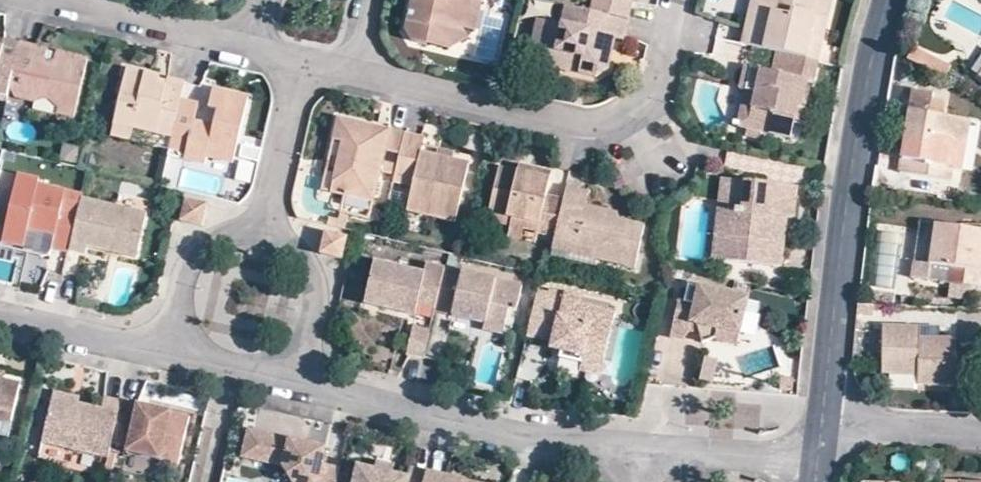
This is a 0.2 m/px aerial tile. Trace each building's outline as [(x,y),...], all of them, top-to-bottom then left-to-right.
[(404,29),(411,40),(426,44),(427,36),(443,40),(448,48),(466,38),(461,27),(463,14),(471,16),(473,2),(479,3),(479,0),(411,0),(404,29)] [(590,11),(624,20),(628,0),(627,0),(593,0),(590,11)] [(739,44),(746,46),(750,28),(762,31),(770,0),(750,0),(739,44)] [(762,31),(750,28),(746,46),(773,52),(817,63),(827,18),(815,14),(818,0),(770,0),(762,31)] [(828,0),(818,0),(815,14),(827,18),(831,1),(828,0)] [(463,14),(461,27),(473,30),(479,3),(473,2),(471,16),(463,14)] [(590,11),(560,4),(556,23),(541,20),(535,48),(578,59),(573,76),(591,80),(604,73),(607,62),(598,60),(601,47),(610,49),(612,38),(619,39),(624,20),(590,11)] [(535,48),(541,20),(532,18),(523,54),(531,66),(573,76),(578,59),(535,48)] [(427,36),(426,44),(448,48),(443,40),(427,36)] [(3,102),(8,83),(17,43),(4,40),(2,47),(0,46),(0,101),(3,102)] [(45,49),(17,43),(8,83),(16,85),(14,97),(34,101),(36,94),(59,100),(57,113),(73,117),(87,59),(55,51),(51,64),(42,62),(45,49)] [(607,62),(610,49),(601,47),(598,60),(607,62)] [(55,51),(45,49),(42,62),(51,64),(55,51)] [(812,84),(817,63),(773,52),(769,71),(742,66),(736,91),(743,92),(754,95),(745,130),(744,136),(758,140),(761,127),(789,133),(793,118),(796,104),(801,105),(806,83),(812,84)] [(183,86),(166,82),(164,87),(157,86),(159,80),(160,76),(125,68),(113,122),(171,137),(180,98),(183,86)] [(183,86),(184,81),(167,77),(166,82),(183,86)] [(180,98),(171,137),(168,148),(187,151),(185,160),(207,164),(208,157),(234,162),(249,96),(214,88),(209,107),(217,110),(214,123),(195,117),(199,102),(180,98)] [(754,95),(743,92),(735,127),(745,130),(754,95)] [(933,95),(910,92),(898,172),(952,182),(954,168),(947,167),(951,144),(959,145),(966,146),(970,122),(943,117),(944,103),(932,100),(933,95)] [(806,106),(801,105),(796,104),(793,118),(803,121),(806,106)] [(335,118),(330,141),(340,143),(329,189),(371,198),(379,168),(393,172),(402,133),(335,118)] [(422,138),(402,133),(393,172),(392,180),(412,185),(405,212),(454,223),(467,165),(450,162),(419,154),(420,146),(422,138)] [(340,143),(330,141),(319,187),(329,189),(340,143)] [(954,168),(959,145),(951,144),(947,167),(954,168)] [(452,153),(420,146),(419,154),(450,162),(452,153)] [(746,168),(747,160),(722,158),(714,240),(725,241),(730,191),(727,190),(730,165),(746,168)] [(797,165),(747,160),(746,168),(730,165),(727,190),(730,191),(725,241),(781,246),(785,207),(776,206),(777,196),(786,197),(794,197),(797,165)] [(528,170),(529,164),(518,162),(517,167),(528,170)] [(528,170),(517,167),(497,163),(487,211),(538,223),(536,230),(554,235),(563,197),(546,192),(550,168),(529,164),(528,170)] [(32,231),(52,236),(50,245),(67,249),(67,246),(76,211),(60,207),(64,186),(38,179),(37,173),(17,169),(0,239),(0,241),(21,246),(25,229),(26,223),(32,225),(32,231)] [(589,190),(566,185),(563,197),(554,235),(553,238),(595,248),(593,257),(636,267),(646,223),(618,217),(605,214),(608,206),(587,201),(589,190)] [(147,211),(80,194),(76,211),(67,246),(85,250),(87,243),(109,249),(111,241),(138,247),(147,211)] [(785,207),(786,197),(777,196),(776,206),(785,207)] [(184,201),(179,222),(200,227),(206,205),(184,201)] [(619,209),(608,206),(605,214),(618,217),(619,209)] [(534,240),(536,230),(538,223),(487,211),(485,219),(506,224),(505,234),(534,240)] [(342,229),(345,219),(336,217),(335,222),(332,221),(326,220),(325,225),(342,229)] [(948,267),(946,282),(978,287),(980,272),(980,267),(980,252),(977,251),(980,233),(935,226),(929,264),(948,267)] [(322,233),(318,253),(340,258),(344,237),(322,233)] [(595,248),(553,238),(551,247),(593,257),(595,248)] [(111,241),(109,249),(136,255),(138,247),(111,241)] [(436,297),(444,268),(427,264),(425,273),(374,261),(364,303),(417,314),(420,302),(421,294),(436,297)] [(520,283),(444,266),(444,268),(436,297),(435,306),(434,309),(470,317),(472,309),(486,312),(484,321),(483,326),(501,330),(502,324),(507,307),(514,309),(520,283)] [(683,338),(689,329),(691,319),(699,321),(700,331),(701,332),(703,341),(715,340),(718,329),(739,334),(748,298),(688,284),(684,300),(677,299),(670,335),(683,338)] [(550,286),(549,291),(547,297),(562,300),(565,289),(550,286)] [(549,291),(536,288),(535,294),(547,297),(549,291)] [(562,300),(547,297),(535,294),(525,335),(563,343),(559,356),(558,361),(579,367),(581,360),(601,365),(614,308),(581,300),(583,294),(565,289),(562,300)] [(435,306),(436,297),(421,294),(420,302),(435,306)] [(507,307),(502,324),(510,326),(514,309),(507,307)] [(472,309),(470,317),(484,321),(486,312),(472,309)] [(691,319),(689,329),(700,331),(699,321),(691,319)] [(422,357),(429,328),(413,325),(407,352),(422,357)] [(955,339),(936,338),(936,344),(918,343),(917,337),(918,327),(882,327),(882,375),(917,377),(916,387),(935,387),(970,388),(971,349),(955,348),(955,339)] [(718,329),(715,340),(737,345),(739,334),(718,329)] [(525,335),(524,342),(549,348),(548,352),(559,356),(563,343),(525,335)] [(705,357),(699,382),(712,385),(719,360),(705,357)] [(581,360),(579,367),(578,375),(598,379),(601,365),(581,360)] [(8,423),(18,384),(1,380),(0,379),(0,422),(8,423)] [(52,392),(51,399),(76,404),(77,397),(52,392)] [(99,410),(76,404),(51,399),(41,443),(106,458),(109,443),(118,406),(119,401),(103,397),(99,410)] [(136,405),(119,401),(118,406),(135,410),(136,405)] [(145,415),(147,407),(136,405),(135,410),(135,411),(145,415)] [(135,411),(135,410),(118,406),(109,443),(124,447),(123,450),(140,455),(175,463),(186,416),(147,407),(145,415),(143,421),(133,418),(135,411)] [(145,415),(135,411),(133,418),(143,421),(145,415)] [(0,422),(0,437),(5,438),(8,423),(0,422)] [(246,430),(240,457),(281,467),(288,481),(334,481),(337,469),(318,464),(319,460),(310,446),(246,430)] [(321,449),(310,446),(319,460),(321,449)] [(140,455),(123,450),(120,459),(138,463),(140,455)] [(369,471),(387,475),(388,467),(371,462),(369,471)] [(387,475),(369,471),(354,467),(351,481),(422,481),(424,474),(406,469),(403,478),(387,475)] [(424,474),(422,481),(460,481),(424,472),(424,474)]
